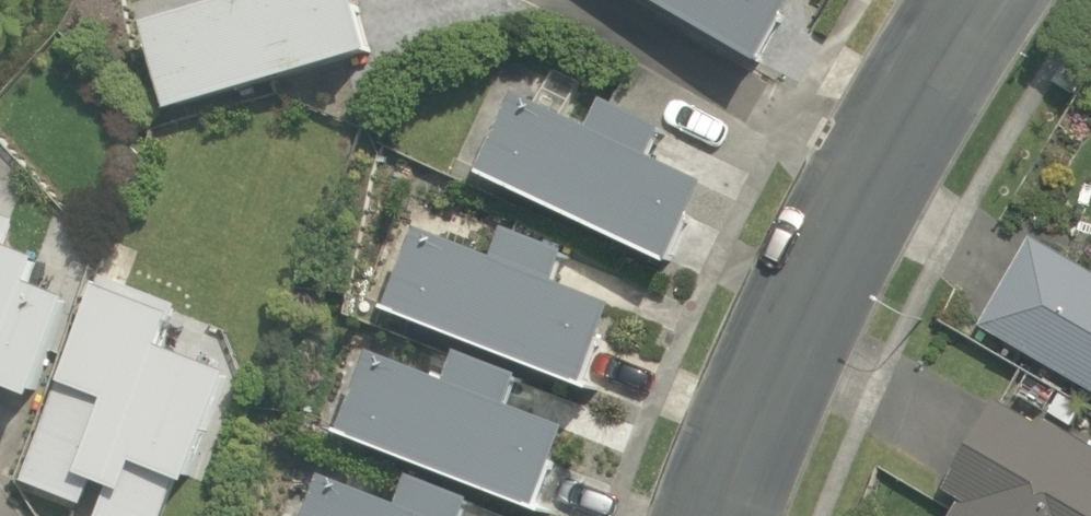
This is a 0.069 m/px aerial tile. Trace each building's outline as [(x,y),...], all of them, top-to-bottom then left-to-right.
[(358,54),(343,0),(207,0),(209,4),(132,26),(157,111),(358,54)] [(745,70),(784,0),(629,0),(745,70)] [(577,130),(503,96),(466,175),(656,267),(693,185),(639,160),(654,130),(592,101),(577,130)] [(10,222),(0,218),(0,247),(10,222)] [(544,285),(557,255),(495,230),(483,260),(405,230),(373,313),(577,394),(579,390),(571,387),(602,308),(544,285)] [(1090,389),(1090,269),(1033,235),(981,324),(1090,389)] [(58,304),(16,288),(26,260),(0,250),(0,394),(18,401),(58,304)] [(170,307),(95,276),(14,481),(74,506),(85,483),(100,490),(91,515),(157,515),(168,485),(173,487),(217,378),(152,350),(170,307)] [(508,379),(444,355),(435,384),(359,354),(326,437),(526,515),(530,515),(532,513),(524,510),(556,431),(497,408),(508,379)] [(1048,414),(1044,422),(997,394),(942,486),(960,496),(948,515),(1090,515),(1090,440),(1048,414)] [(294,515),(457,515),(462,503),(399,479),(388,507),(310,476),(294,515)]
